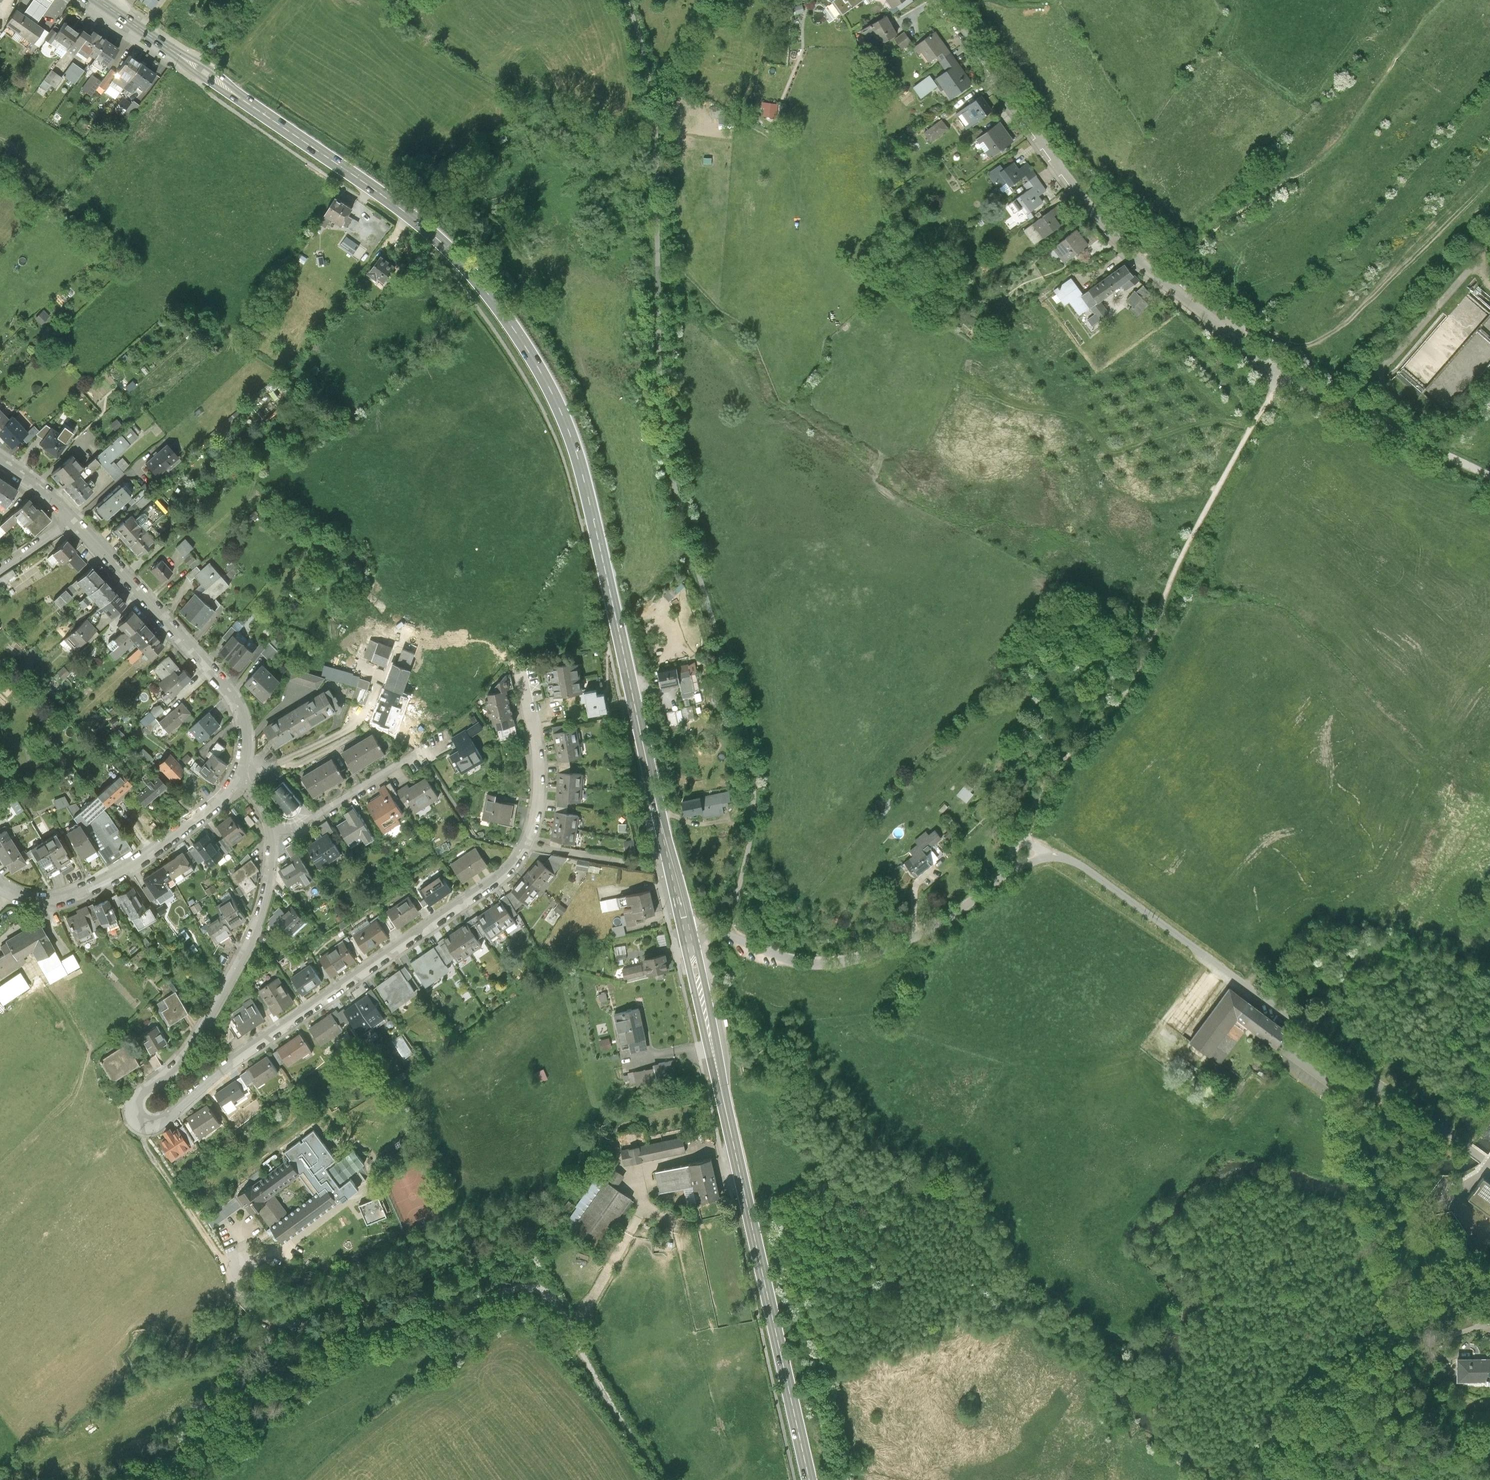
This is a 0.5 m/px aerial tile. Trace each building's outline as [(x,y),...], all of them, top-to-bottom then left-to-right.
[(24,15),(37,24),(51,6),(55,0),(34,0),(24,15)] [(140,1),(151,8),(157,0),(140,0),(140,1)] [(864,0),(832,0),(843,15),(864,0)] [(913,0),(903,0),(898,4),(902,9),(913,0)] [(802,5),(795,7),(797,14),(805,12),(802,5)] [(37,24),(24,15),(17,10),(2,32),(26,48),(30,43),(34,46),(45,30),(45,29),(37,24)] [(897,36),(887,17),(871,25),(872,28),(865,32),(873,49),(897,36)] [(79,35),(65,24),(61,30),(50,45),(57,50),(59,46),(66,51),(68,50),(79,35)] [(44,40),(50,45),(61,30),(55,26),(49,33),(44,40)] [(49,33),(45,30),(34,46),(39,49),(44,40),(49,33)] [(94,59),(107,41),(94,32),(91,37),(82,31),(79,35),(68,50),(76,55),(77,54),(87,60),(90,56),(94,59)] [(904,32),(895,39),(901,47),(911,40),(904,32)] [(936,55),(940,60),(950,53),(935,32),(916,46),(920,51),(921,50),(929,60),(936,55)] [(107,41),(94,59),(89,66),(96,71),(102,64),(107,67),(119,50),(107,41)] [(59,46),(57,50),(54,53),(61,59),(66,51),(59,46)] [(947,70),(934,80),(938,85),(941,90),(944,87),(951,97),(971,82),(950,53),(940,60),(947,70)] [(140,65),(129,56),(117,74),(104,91),(115,100),(122,89),(140,65)] [(84,72),(73,64),(63,77),(74,85),(84,72)] [(140,65),(122,89),(133,97),(139,88),(145,93),(157,77),(140,65)] [(99,88),(104,91),(117,74),(112,70),(102,83),(99,88)] [(64,80),(52,71),(36,91),(44,97),(52,86),(57,90),(64,80)] [(922,97),(938,85),(934,80),(930,74),(914,86),(922,97)] [(102,83),(93,76),(83,90),(92,97),(99,88),(102,83)] [(982,95),(957,113),(967,128),(992,110),(982,95)] [(131,105),(124,99),(114,112),(121,117),(131,105)] [(26,104),(18,100),(16,103),(24,108),(26,104)] [(89,126),(83,120),(76,129),(82,134),(89,126)] [(948,129),(942,120),(930,129),(936,138),(948,129)] [(984,132),(976,138),(990,156),(1012,140),(999,121),(984,132)] [(971,142),(976,138),(984,132),(980,127),(967,137),(971,142)] [(1025,176),(1029,181),(1037,176),(1028,163),(1019,170),(1014,163),(1004,170),(1000,173),(1008,183),(1010,187),(1025,176)] [(1001,188),(1008,183),(1000,173),(1004,170),(1001,164),(988,174),(999,189),(1001,188)] [(1047,190),(1037,176),(1029,181),(1033,188),(1029,191),(1009,205),(1015,213),(1022,208),(1026,215),(1044,203),(1039,195),(1047,190)] [(1025,184),(1029,191),(1033,188),(1029,181),(1025,184)] [(1003,192),(1010,187),(1008,183),(1001,188),(1003,192)] [(351,211),(334,200),(317,225),(324,230),(329,223),(339,230),(342,226),(348,217),(351,211)] [(1039,218),(1033,223),(1043,237),(1061,225),(1053,214),(1062,208),(1059,204),(1043,215),(1039,218)] [(352,220),(348,217),(342,226),(347,229),(352,220)] [(1034,244),(1043,237),(1033,223),(1024,229),(1034,244)] [(1077,229),(1055,245),(1066,259),(1087,243),(1077,229)] [(379,259),(366,277),(375,283),(376,281),(382,285),(385,281),(388,283),(391,278),(389,277),(394,270),(379,259)] [(1092,307),(1096,313),(1100,319),(1109,313),(1101,301),(1123,285),(1133,278),(1123,265),(1083,294),(1092,307)] [(1127,290),(1135,286),(1140,280),(1135,276),(1133,278),(1123,285),(1127,290)] [(1080,315),(1092,307),(1083,294),(1071,279),(1054,291),(1065,306),(1070,302),(1080,315)] [(1137,293),(1144,300),(1150,293),(1144,286),(1137,293)] [(1136,292),(1129,302),(1135,306),(1132,310),(1138,316),(1149,305),(1144,300),(1137,293),(1136,292)] [(43,311),(37,318),(44,324),(50,317),(43,311)] [(1092,325),(1100,319),(1096,313),(1088,319),(1092,325)] [(10,417),(0,407),(0,426),(10,417)] [(0,426),(0,434),(11,446),(21,436),(28,430),(14,414),(10,417),(0,426)] [(94,420),(90,414),(86,418),(91,423),(94,420)] [(122,424),(117,418),(111,424),(116,430),(122,424)] [(52,424),(40,442),(57,454),(67,439),(59,434),(61,431),(52,424)] [(95,456),(101,462),(115,480),(124,472),(123,470),(116,462),(114,460),(112,462),(111,461),(139,435),(130,424),(95,456)] [(34,425),(28,430),(21,436),(26,441),(38,430),(34,425)] [(279,444),(273,438),(269,442),(275,448),(279,444)] [(167,442),(145,462),(157,475),(179,455),(167,442)] [(72,453),(50,473),(62,486),(78,472),(84,466),(72,453)] [(87,463),(92,469),(101,462),(95,456),(87,463)] [(123,457),(116,462),(123,470),(129,464),(123,457)] [(78,472),(82,477),(92,469),(87,463),(84,466),(78,472)] [(78,472),(62,486),(77,503),(94,488),(91,486),(95,482),(91,478),(87,482),(82,477),(78,472)] [(0,489),(0,501),(6,506),(19,487),(7,479),(0,489)] [(123,481),(114,489),(124,501),(134,493),(123,481)] [(124,501),(114,489),(104,497),(116,509),(124,501)] [(41,507),(29,495),(13,511),(18,516),(24,523),(41,507)] [(116,509),(104,497),(96,504),(99,507),(96,509),(102,516),(105,513),(108,516),(116,509)] [(133,511),(112,530),(116,534),(119,532),(129,543),(152,522),(165,511),(154,499),(136,515),(133,511)] [(42,506),(41,507),(24,523),(35,534),(53,517),(42,506)] [(18,516),(13,511),(0,523),(6,530),(17,519),(18,516)] [(152,522),(129,543),(139,555),(157,539),(154,536),(160,531),(152,522)] [(6,530),(0,523),(0,539),(1,540),(9,533),(6,530)] [(163,540),(168,545),(177,537),(173,532),(163,540)] [(187,537),(176,547),(184,556),(190,550),(195,546),(187,537)] [(76,549),(66,539),(52,553),(62,563),(66,558),(75,550),(76,549)] [(87,563),(75,550),(66,558),(78,571),(87,563)] [(185,558),(194,568),(198,564),(202,561),(198,557),(200,555),(195,550),(192,552),(186,558),(185,558)] [(163,559),(151,570),(162,582),(173,571),(163,559)] [(203,569),(196,575),(208,587),(216,596),(231,583),(211,561),(203,569)] [(89,591),(105,577),(94,563),(77,578),(83,585),(89,591)] [(192,578),(196,575),(203,569),(198,564),(194,568),(188,574),(192,578)] [(0,577),(0,588),(10,581),(8,579),(17,573),(13,568),(0,577)] [(334,575),(329,571),(325,576),(330,580),(334,575)] [(83,585),(77,578),(76,577),(66,587),(72,594),(83,585)] [(93,598),(100,606),(117,589),(105,577),(89,591),(78,602),(83,608),(93,598)] [(684,584),(680,579),(671,587),(675,591),(684,584)] [(353,589),(366,598),(373,588),(359,580),(353,589)] [(72,594),(66,587),(60,593),(60,594),(67,602),(74,597),(72,594)] [(216,596),(208,587),(201,593),(218,608),(222,603),(216,596)] [(128,601),(117,589),(100,606),(98,607),(102,612),(106,609),(112,616),(128,601)] [(201,593),(197,590),(182,609),(203,627),(218,608),(201,593)] [(67,602),(60,594),(54,599),(62,607),(67,602)] [(98,623),(102,612),(98,607),(89,616),(95,623),(98,623)] [(119,642),(130,632),(145,618),(135,607),(118,623),(122,627),(124,625),(127,629),(121,630),(115,637),(119,642)] [(97,628),(87,617),(64,638),(75,649),(85,639),(96,630),(97,628)] [(135,639),(140,645),(156,631),(145,618),(130,632),(119,642),(110,650),(116,657),(135,639)] [(224,636),(229,640),(236,632),(238,629),(233,624),(224,636)] [(99,633),(96,630),(85,639),(89,643),(99,633)] [(146,659),(166,641),(156,631),(140,645),(127,657),(132,662),(139,656),(138,655),(144,649),(146,652),(143,655),(146,659)] [(247,641),(236,632),(229,640),(221,650),(232,659),(247,641)] [(267,646),(262,652),(270,659),(280,649),(278,647),(281,641),(275,635),(271,640),(267,646)] [(364,658),(386,666),(392,648),(370,640),(364,658)] [(247,641),(232,659),(242,667),(251,657),(257,649),(247,641)] [(263,643),(257,649),(251,657),(255,661),(262,652),(267,646),(263,643)] [(414,653),(403,649),(398,664),(409,668),(414,653)] [(163,679),(175,669),(179,666),(169,654),(153,667),(163,679)] [(35,664),(29,658),(22,664),(28,671),(35,664)] [(283,678),(266,661),(248,680),(266,698),(279,685),(277,684),(283,678)] [(688,661),(656,668),(661,686),(680,682),(682,691),(694,688),(689,665),(688,661)] [(394,662),(386,687),(402,692),(411,669),(409,668),(398,664),(394,662)] [(361,675),(355,673),(355,672),(325,663),(322,675),(327,676),(358,685),(360,677),(361,675)] [(578,663),(550,668),(555,697),(583,693),(578,663)] [(69,671),(64,665),(57,672),(62,678),(69,671)] [(322,675),(297,667),(290,677),(320,686),(327,676),(322,675)] [(44,680),(33,669),(30,672),(41,683),(44,680)] [(159,683),(172,697),(187,683),(186,682),(189,680),(184,674),(182,676),(175,669),(163,679),(159,683)] [(488,699),(484,700),(486,706),(509,701),(507,688),(514,687),(511,676),(507,676),(506,674),(493,689),(494,692),(487,694),(488,699)] [(371,681),(360,677),(358,685),(369,689),(371,681)] [(332,684),(328,686),(341,707),(339,709),(342,709),(344,708),(346,703),(345,701),(343,701),(340,696),(342,695),(339,691),(337,691),(332,684)] [(358,685),(353,699),(366,704),(372,689),(369,689),(358,685)] [(328,686),(297,706),(310,726),(339,709),(341,707),(328,686)] [(402,692),(386,687),(375,718),(394,725),(398,716),(395,715),(402,692)] [(682,691),(683,699),(689,697),(696,696),(694,688),(682,691)] [(597,689),(584,692),(585,694),(587,704),(589,715),(608,711),(604,693),(598,694),(597,689)] [(193,711),(184,700),(159,721),(161,722),(169,732),(183,719),(191,712),(193,711)] [(509,701),(486,706),(489,718),(492,718),(512,713),(509,701)] [(145,726),(156,717),(164,709),(160,704),(153,705),(151,711),(140,721),(145,726)] [(681,706),(681,708),(683,719),(695,717),(693,704),(690,704),(684,705),(681,706)] [(118,705),(110,711),(113,715),(121,708),(118,705)] [(279,746),(310,726),(297,706),(266,725),(279,746)] [(681,708),(667,710),(669,724),(672,723),(683,721),(683,719),(681,708)] [(223,722),(212,709),(192,727),(203,740),(223,722)] [(131,715),(127,711),(121,717),(125,721),(131,715)] [(194,716),(191,712),(183,719),(187,723),(194,716)] [(512,713),(492,718),(493,722),(495,721),(500,741),(518,737),(512,713)] [(470,717),(474,722),(478,719),(474,714),(470,717)] [(151,731),(161,722),(159,721),(156,717),(145,726),(151,731)] [(611,717),(602,719),(604,730),(613,728),(611,717)] [(466,727),(471,736),(483,726),(478,719),(474,722),(466,727)] [(552,728),(553,734),(564,732),(563,726),(552,728)] [(484,759),(471,736),(466,727),(451,736),(458,747),(450,752),(461,772),(484,759)] [(564,732),(553,734),(555,747),(580,743),(577,730),(564,732)] [(676,744),(675,738),(671,739),(668,730),(664,730),(667,745),(676,744)] [(388,751),(376,731),(344,750),(357,770),(388,751)] [(413,740),(410,744),(414,746),(417,744),(425,738),(421,734),(413,740)] [(211,750),(219,756),(226,747),(219,741),(211,750)] [(582,757),(580,743),(555,747),(558,761),(569,759),(582,757)] [(219,756),(211,750),(209,753),(212,756),(208,761),(222,772),(229,763),(219,756)] [(187,768),(171,751),(158,764),(174,780),(187,768)] [(68,760),(61,752),(58,756),(64,763),(68,760)] [(193,757),(188,752),(183,758),(187,762),(193,757)] [(347,775),(335,755),(303,774),(316,795),(347,775)] [(113,764),(118,769),(123,764),(118,759),(113,764)] [(200,770),(204,765),(196,759),(190,768),(200,776),(203,772),(200,770)] [(569,759),(558,761),(558,766),(557,771),(570,772),(571,766),(569,759)] [(215,781),(222,772),(208,761),(204,765),(200,770),(203,772),(215,781)] [(515,775),(526,771),(523,762),(512,765),(515,775)] [(108,768),(116,777),(121,772),(118,769),(113,764),(110,767),(108,768)] [(116,777),(98,793),(99,794),(108,805),(132,783),(122,771),(121,772),(116,777)] [(582,787),(583,773),(570,772),(557,771),(557,785),(582,787)] [(168,785),(159,774),(153,780),(151,777),(146,782),(144,779),(138,784),(142,790),(137,794),(145,805),(168,785)] [(441,797),(428,775),(411,785),(409,782),(399,788),(406,800),(410,798),(418,811),(441,797)] [(301,801),(285,781),(271,792),(286,809),(284,810),(286,812),(290,814),(294,813),(297,813),(299,810),(301,808),(302,805),(301,801)] [(392,781),(387,784),(395,795),(400,792),(392,781)] [(379,787),(382,792),(367,802),(387,831),(403,820),(399,815),(405,811),(395,795),(387,784),(386,782),(379,787)] [(582,787),(557,785),(556,799),(568,800),(582,801),(582,787)] [(701,796),(703,810),(710,808),(712,815),(725,813),(723,806),(731,804),(729,790),(701,796)] [(495,795),(486,793),(482,821),(490,823),(491,820),(498,821),(498,824),(513,827),(517,803),(494,799),(495,795)] [(58,809),(67,806),(71,804),(65,794),(54,799),(58,809)] [(104,808),(108,805),(99,794),(81,809),(74,816),(79,822),(82,827),(104,808)] [(685,813),(703,810),(701,796),(683,799),(685,813)] [(568,800),(556,799),(555,812),(567,814),(568,800)] [(12,805),(18,813),(23,810),(18,801),(12,805)] [(74,816),(81,809),(76,802),(71,804),(67,806),(74,816)] [(361,813),(356,805),(346,811),(350,816),(339,823),(350,840),(364,830),(369,838),(376,833),(362,812),(361,813)] [(108,812),(104,808),(82,827),(96,849),(107,865),(133,847),(108,812)] [(577,830),(579,816),(567,814),(555,812),(553,826),(577,830)] [(240,824),(232,813),(218,824),(226,836),(233,845),(249,833),(242,822),(240,824)] [(256,822),(249,814),(244,818),(251,826),(256,822)] [(318,825),(323,833),(329,829),(331,831),(335,829),(329,819),(318,825)] [(82,827),(79,822),(66,830),(83,857),(87,854),(96,849),(82,827)] [(20,824),(12,827),(14,832),(22,829),(20,824)] [(575,843),(577,830),(553,826),(551,839),(562,841),(575,843)] [(12,836),(6,827),(0,831),(0,843),(12,836)] [(331,831),(329,829),(323,833),(308,843),(323,866),(344,852),(331,831)] [(937,846),(926,830),(914,840),(916,844),(908,850),(911,855),(902,862),(909,873),(925,860),(930,866),(939,859),(931,851),(937,846)] [(209,831),(201,837),(219,859),(226,854),(218,842),(209,831)] [(44,840),(60,865),(72,857),(56,832),(44,840)] [(12,836),(0,843),(0,856),(4,863),(6,862),(22,852),(12,836)] [(226,836),(218,842),(226,854),(235,847),(233,845),(226,836)] [(212,865),(219,859),(201,837),(194,842),(212,865)] [(286,846),(292,855),(300,850),(301,852),(304,850),(297,839),(286,846)] [(633,839),(623,841),(625,851),(635,849),(633,839)] [(44,840),(31,848),(46,873),(60,865),(44,840)] [(488,866),(475,848),(450,865),(463,884),(488,866)] [(96,849),(87,854),(91,861),(85,864),(92,875),(107,865),(96,849)] [(190,849),(186,853),(192,862),(197,859),(190,849)] [(184,850),(164,864),(172,876),(184,869),(187,873),(196,867),(192,862),(186,853),(184,850)] [(301,852),(300,850),(292,855),(294,857),(279,866),(291,884),(303,876),(307,882),(317,875),(301,852)] [(22,852),(6,862),(11,870),(27,860),(22,852)] [(551,854),(544,863),(554,872),(567,857),(551,854)] [(60,865),(46,873),(49,878),(61,870),(63,875),(75,868),(72,857),(60,865)] [(262,867),(254,857),(233,873),(248,891),(259,882),(253,874),(262,867)] [(544,863),(538,859),(525,874),(544,890),(557,875),(554,872),(544,863)] [(590,862),(577,860),(576,870),(588,872),(590,862)] [(172,876),(164,864),(144,878),(148,884),(156,897),(169,888),(165,881),(172,876)] [(454,890),(443,873),(420,888),(423,892),(431,903),(432,905),(454,890)] [(530,906),(544,890),(525,874),(511,890),(524,901),(530,906)] [(151,900),(156,897),(148,884),(142,888),(151,900)] [(133,885),(126,890),(140,913),(147,909),(133,885)] [(246,892),(241,885),(236,888),(242,896),(246,892)] [(651,889),(619,897),(621,904),(632,902),(633,907),(621,910),(623,916),(620,917),(622,926),(623,925),(637,922),(636,916),(656,912),(651,889)] [(140,913),(126,890),(117,895),(131,918),(133,917),(140,913)] [(524,901),(511,890),(506,895),(515,909),(521,904),(524,901)] [(413,899),(420,910),(431,903),(423,892),(413,899)] [(413,899),(409,895),(388,910),(400,927),(422,912),(420,910),(413,899)] [(506,895),(500,899),(512,916),(517,913),(515,909),(506,895)] [(248,918),(232,896),(217,906),(222,914),(233,928),(248,918)] [(622,909),(621,904),(619,897),(600,901),(602,913),(622,909)] [(119,918),(109,898),(94,905),(93,903),(88,905),(98,924),(102,922),(104,926),(119,918)] [(512,916),(500,899),(488,907),(503,929),(515,921),(512,916)] [(199,902),(191,907),(195,914),(203,908),(199,902)] [(76,909),(77,911),(66,916),(76,939),(78,938),(80,943),(94,937),(91,930),(99,927),(98,924),(88,905),(88,903),(76,909)] [(361,909),(366,915),(374,910),(370,903),(361,909)] [(566,909),(558,903),(554,910),(562,915),(566,909)] [(308,919),(293,904),(279,917),(294,932),(308,919)] [(524,909),(521,904),(515,909),(517,913),(524,909)] [(151,906),(147,909),(140,913),(146,924),(158,917),(151,906)] [(503,929),(488,907),(476,915),(487,931),(491,937),(503,929)] [(140,913),(133,917),(139,927),(146,924),(140,913)] [(222,914),(206,925),(211,933),(218,943),(235,932),(233,928),(222,914)] [(379,920),(388,932),(396,926),(387,914),(379,920)] [(477,937),(487,931),(476,915),(466,921),(477,937)] [(558,921),(549,915),(546,920),(554,926),(558,921)] [(352,922),(349,917),(339,924),(343,929),(352,922)] [(379,920),(378,918),(354,935),(366,952),(390,936),(388,932),(379,920)] [(477,937),(466,921),(455,929),(471,952),(482,944),(477,937)] [(37,959),(55,948),(41,924),(30,930),(27,927),(6,940),(7,941),(17,958),(28,952),(32,950),(37,959)] [(208,935),(211,933),(206,925),(203,927),(208,935)] [(622,926),(612,928),(614,937),(625,935),(623,925),(622,926)] [(471,952),(455,929),(443,937),(455,956),(458,960),(471,952)] [(191,937),(185,930),(178,935),(184,942),(191,937)] [(455,956),(443,937),(438,941),(439,942),(450,959),(455,956)] [(150,943),(146,938),(140,942),(144,947),(150,943)] [(359,960),(345,939),(320,956),(325,964),(332,974),(334,976),(359,960)] [(7,941),(0,946),(4,952),(0,955),(0,977),(26,960),(24,956),(29,954),(28,952),(17,958),(7,941)] [(450,959),(439,942),(434,946),(446,964),(451,961),(450,959)] [(199,949),(195,944),(189,949),(193,954),(199,949)] [(625,945),(614,947),(616,955),(625,953),(627,953),(625,945)] [(446,964),(434,946),(409,963),(425,986),(450,969),(446,964)] [(61,960),(55,948),(37,959),(50,982),(80,965),(73,953),(61,960)] [(665,952),(643,957),(645,965),(647,974),(669,968),(665,952)] [(229,958),(223,954),(220,960),(226,963),(229,958)] [(194,959),(188,963),(192,968),(197,964),(194,959)] [(323,981),(310,964),(292,977),(302,991),(305,994),(323,981)] [(327,977),(332,974),(325,964),(321,967),(327,977)] [(405,964),(400,968),(407,978),(412,975),(405,964)] [(624,979),(647,974),(645,965),(642,966),(641,964),(622,968),(624,979)] [(407,978),(400,968),(376,984),(392,1007),(416,991),(407,978)] [(21,971),(0,984),(0,999),(2,1003),(30,985),(21,971)] [(296,999),(279,976),(260,990),(261,992),(274,1011),(276,1013),(296,999)] [(298,994),(302,991),(292,977),(288,980),(298,994)] [(366,990),(367,991),(374,1001),(379,998),(371,987),(366,990)] [(1230,1022),(1234,1016),(1246,1000),(1228,987),(1189,1040),(1207,1053),(1230,1022)] [(191,1010),(177,989),(165,998),(170,1005),(163,1009),(172,1023),(191,1010)] [(367,991),(356,999),(372,1023),(374,1026),(386,1018),(374,1001),(367,991)] [(269,1014),(274,1011),(261,992),(257,995),(262,1004),(269,1014)] [(606,994),(599,995),(600,1002),(607,1000),(606,994)] [(258,1007),(251,997),(243,1002),(246,1006),(232,1015),(237,1023),(244,1033),(266,1018),(265,1017),(258,1007)] [(360,1032),(372,1023),(356,999),(343,1008),(350,1018),(360,1032)] [(1285,1030),(1246,1000),(1234,1016),(1274,1045),(1285,1030)] [(265,1017),(269,1014),(262,1004),(258,1007),(265,1017)] [(350,1018),(343,1008),(343,1007),(338,1010),(344,1018),(346,1021),(350,1018)] [(331,1011),(339,1021),(344,1018),(338,1010),(336,1008),(331,1011)] [(639,1009),(613,1015),(620,1044),(628,1042),(645,1038),(639,1009)] [(331,1011),(331,1010),(308,1025),(320,1042),(343,1027),(339,1021),(331,1011)] [(1243,1031),(1230,1022),(1207,1053),(1220,1063),(1243,1031)] [(239,1036),(244,1033),(237,1023),(232,1026),(239,1036)] [(170,1041),(158,1024),(141,1035),(152,1052),(170,1041)] [(222,1033),(229,1042),(236,1037),(229,1028),(222,1033)] [(310,1048),(299,1031),(276,1046),(278,1048),(285,1058),(288,1063),(310,1048)] [(402,1033),(393,1039),(404,1056),(413,1051),(402,1033)] [(609,1038),(599,1040),(601,1050),(611,1048),(609,1038)] [(645,1038),(628,1042),(631,1054),(648,1050),(645,1038)] [(143,1061),(129,1040),(101,1058),(115,1079),(143,1061)] [(285,1058),(278,1048),(273,1051),(280,1061),(285,1058)] [(278,1070),(267,1053),(245,1067),(246,1069),(253,1079),(257,1084),(278,1070)] [(156,1055),(149,1060),(156,1069),(163,1065),(156,1055)] [(139,1067),(146,1077),(156,1069),(149,1060),(139,1067)] [(674,1060),(653,1065),(654,1068),(657,1083),(678,1078),(674,1060)] [(657,1083),(654,1068),(628,1073),(630,1084),(635,1083),(636,1088),(657,1083)] [(247,1083),(253,1079),(246,1069),(240,1073),(241,1074),(247,1083)] [(547,1079),(543,1069),(534,1073),(537,1083),(547,1079)] [(247,1083),(241,1074),(235,1078),(243,1089),(249,1085),(247,1083)] [(243,1089),(235,1078),(213,1092),(225,1109),(230,1106),(228,1103),(245,1092),(243,1089)] [(220,1122),(207,1102),(186,1117),(187,1119),(199,1136),(220,1122)] [(199,1136),(187,1119),(181,1123),(182,1124),(193,1140),(199,1136)] [(182,1124),(177,1127),(189,1144),(193,1141),(193,1140),(182,1124)] [(189,1144),(177,1127),(172,1130),(169,1126),(161,1131),(164,1135),(156,1140),(170,1160),(190,1146),(189,1144)] [(290,1157),(290,1158),(289,1158),(254,1185),(253,1184),(238,1195),(245,1204),(252,1214),(258,1209),(272,1226),(271,1227),(267,1231),(269,1233),(271,1235),(275,1232),(274,1235),(276,1238),(279,1238),(283,1243),(342,1198),(344,1200),(348,1196),(347,1194),(348,1193),(358,1186),(349,1175),(358,1168),(365,1163),(354,1149),(339,1160),(314,1129),(285,1151),(290,1157)] [(682,1136),(621,1150),(624,1166),(686,1152),(682,1136)] [(712,1159),(655,1171),(660,1193),(693,1185),(697,1202),(720,1197),(712,1159)] [(597,1175),(616,1188),(625,1175),(606,1163),(597,1175)] [(366,1180),(358,1168),(349,1175),(358,1186),(366,1180)] [(616,1188),(597,1175),(564,1226),(598,1248),(631,1197),(616,1188)] [(1483,1179),(1468,1199),(1489,1216),(1489,1184),(1483,1179)] [(359,1188),(358,1186),(348,1193),(347,1194),(348,1196),(350,1195),(359,1188)] [(238,1195),(218,1211),(206,1219),(212,1229),(245,1204),(238,1195)] [(379,1197),(359,1205),(367,1225),(387,1217),(386,1213),(388,1212),(383,1199),(381,1200),(379,1197)] [(1489,1377),(1489,1355),(1456,1355),(1456,1377),(1489,1377)]
